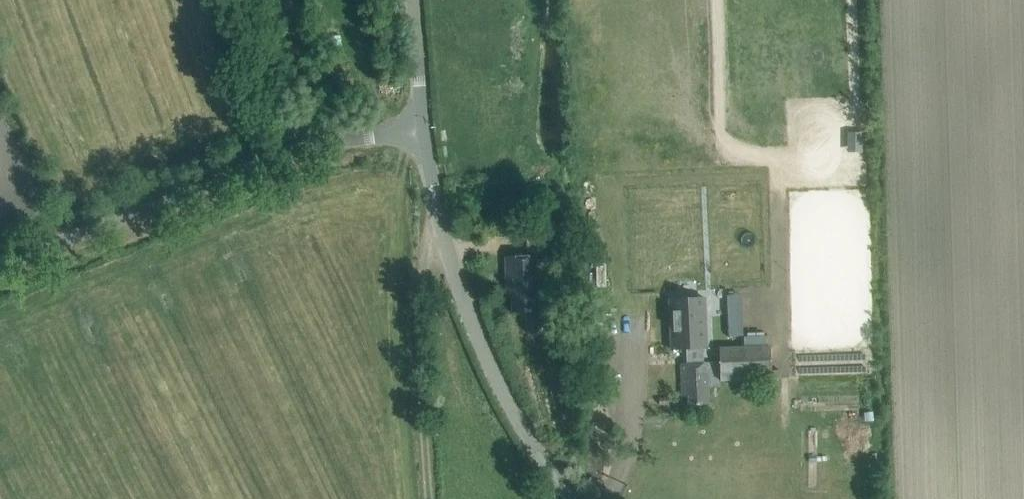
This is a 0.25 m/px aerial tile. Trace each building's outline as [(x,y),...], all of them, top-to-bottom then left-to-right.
[(536,310),(535,293),(540,292),(538,256),(504,258),(506,283),(510,283),(511,311),(536,310)] [(705,298),(669,300),(671,350),(687,349),(687,363),(681,363),(682,396),(688,396),(688,406),(705,405),(704,382),(708,382),(707,362),(702,362),(702,349),(707,348),(705,298)] [(770,346),(719,348),(720,381),(771,379),(770,346)] [(772,371),(772,379),(780,379),(779,371),(772,371)]
